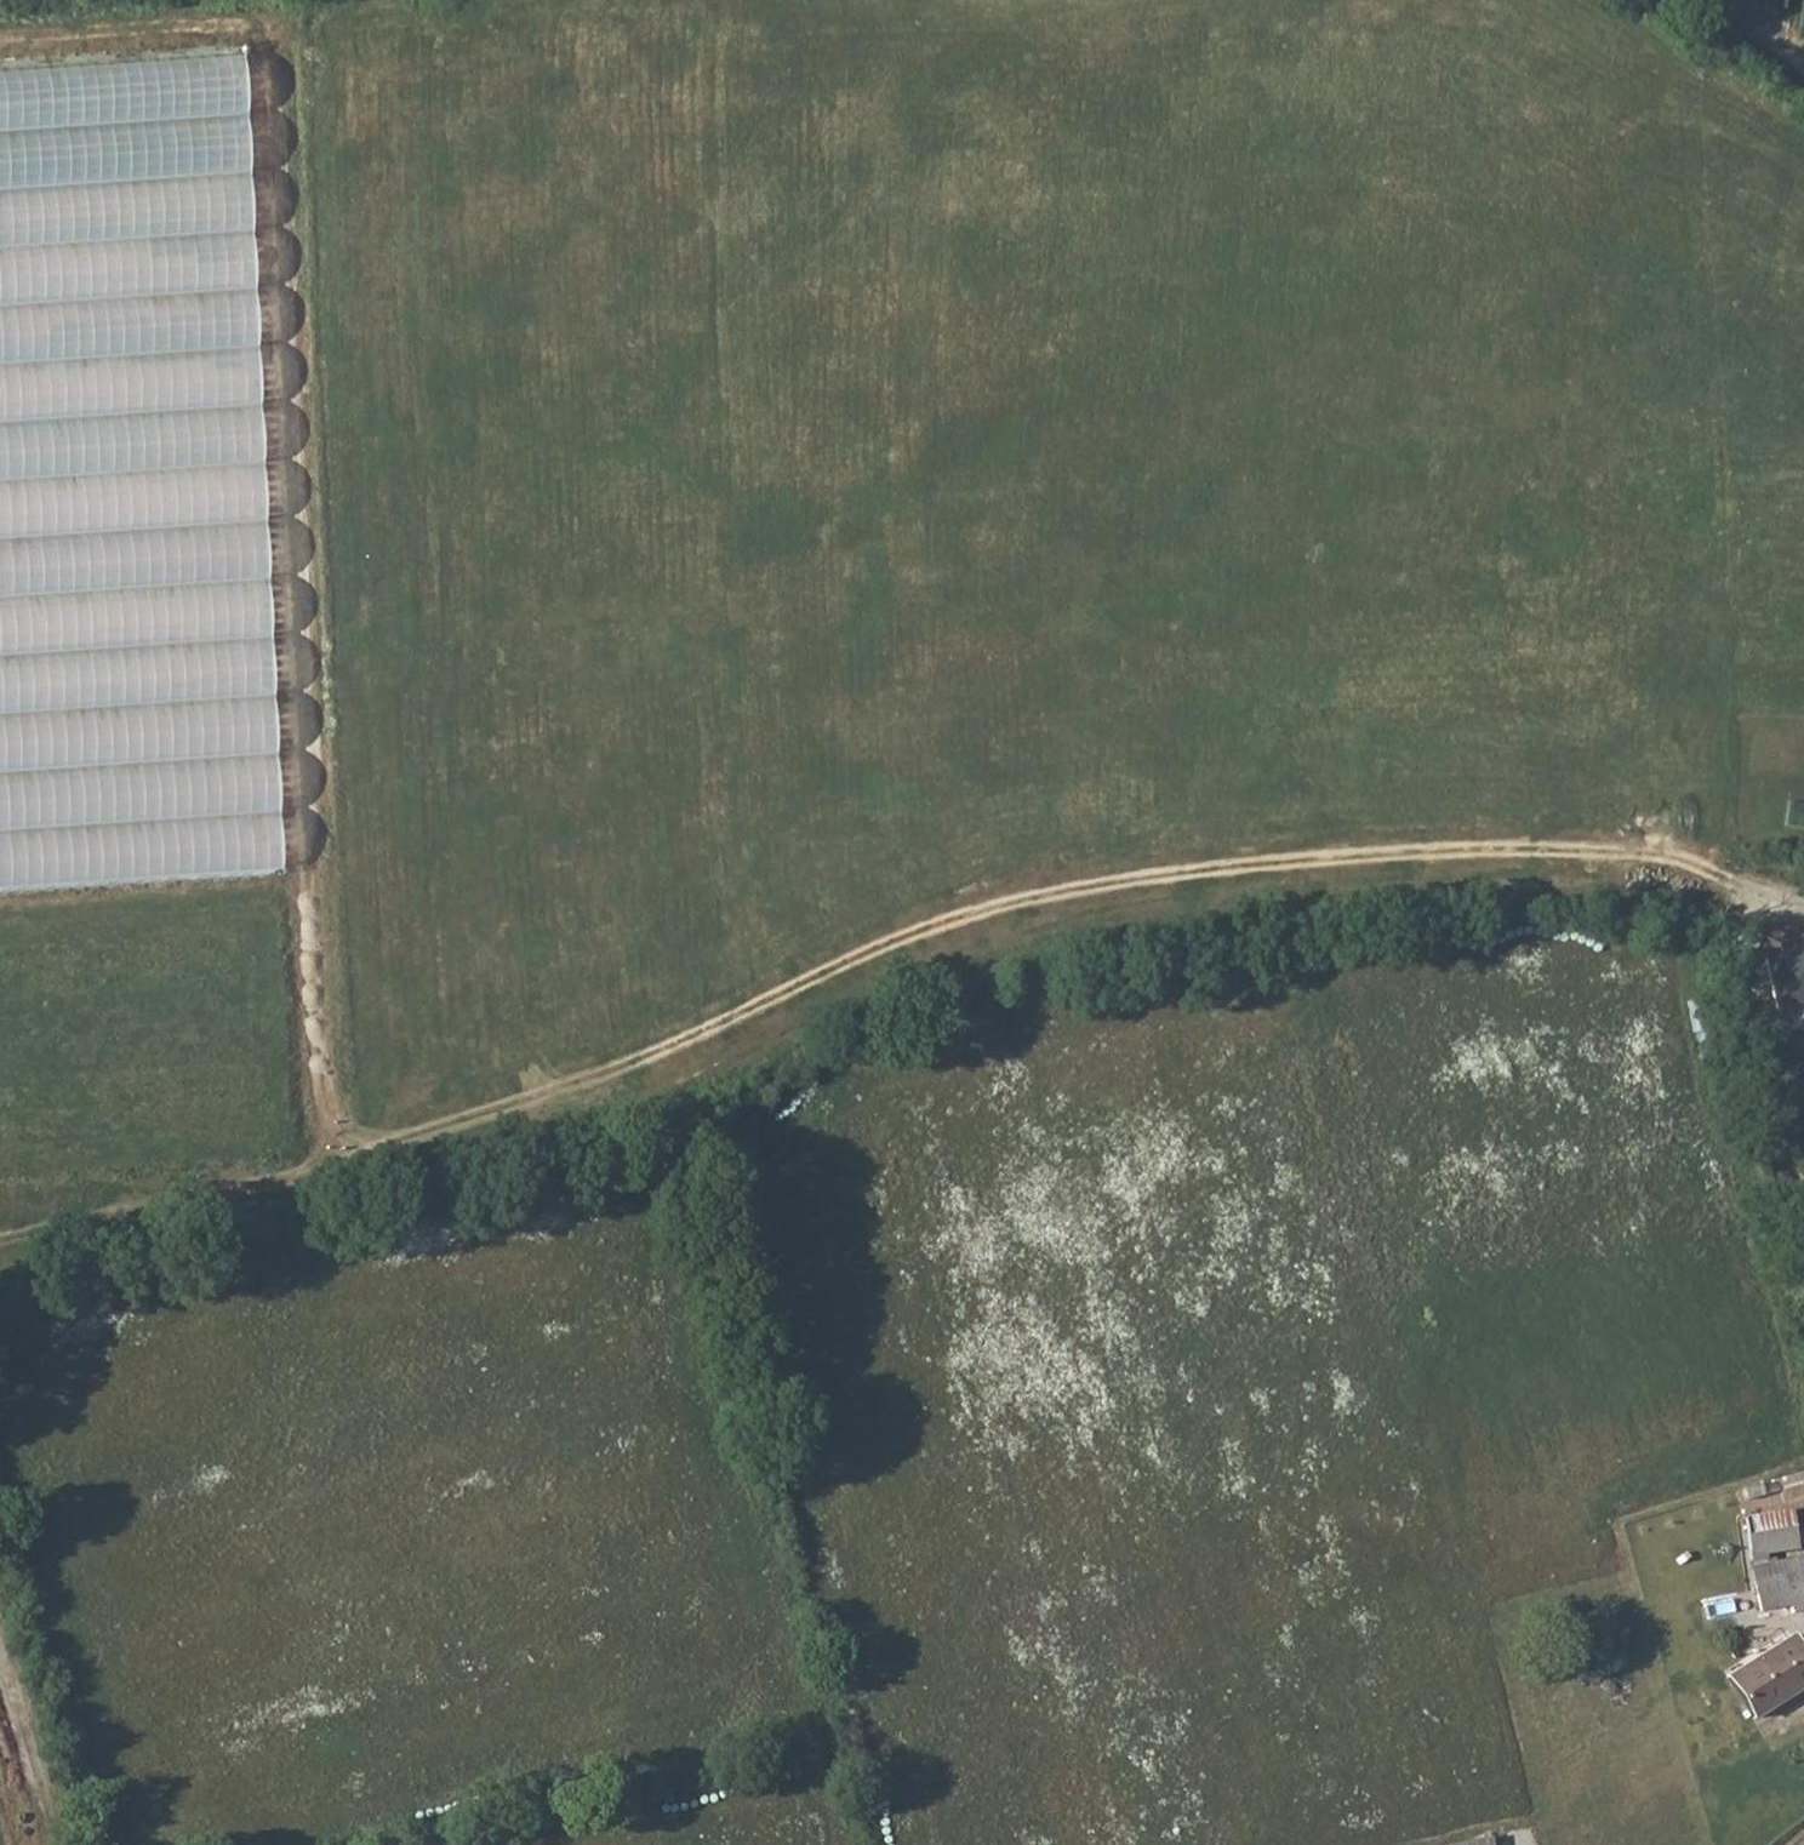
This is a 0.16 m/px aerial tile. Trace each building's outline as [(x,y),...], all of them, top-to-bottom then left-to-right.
[(251,59),(0,68),(0,891),(281,881),(251,59)] [(1798,1531),(1751,1537),(1754,1561),(1771,1559),(1770,1553),(1800,1549),(1798,1531)] [(1758,1584),(1762,1612),(1792,1609),(1794,1617),(1803,1616),(1803,1562),(1771,1567),(1772,1582),(1758,1584)] [(1731,1679),(1759,1721),(1803,1693),(1803,1653),(1794,1639),(1731,1679)] [(1457,1844),(1495,1844),(1493,1836),(1457,1844)]
